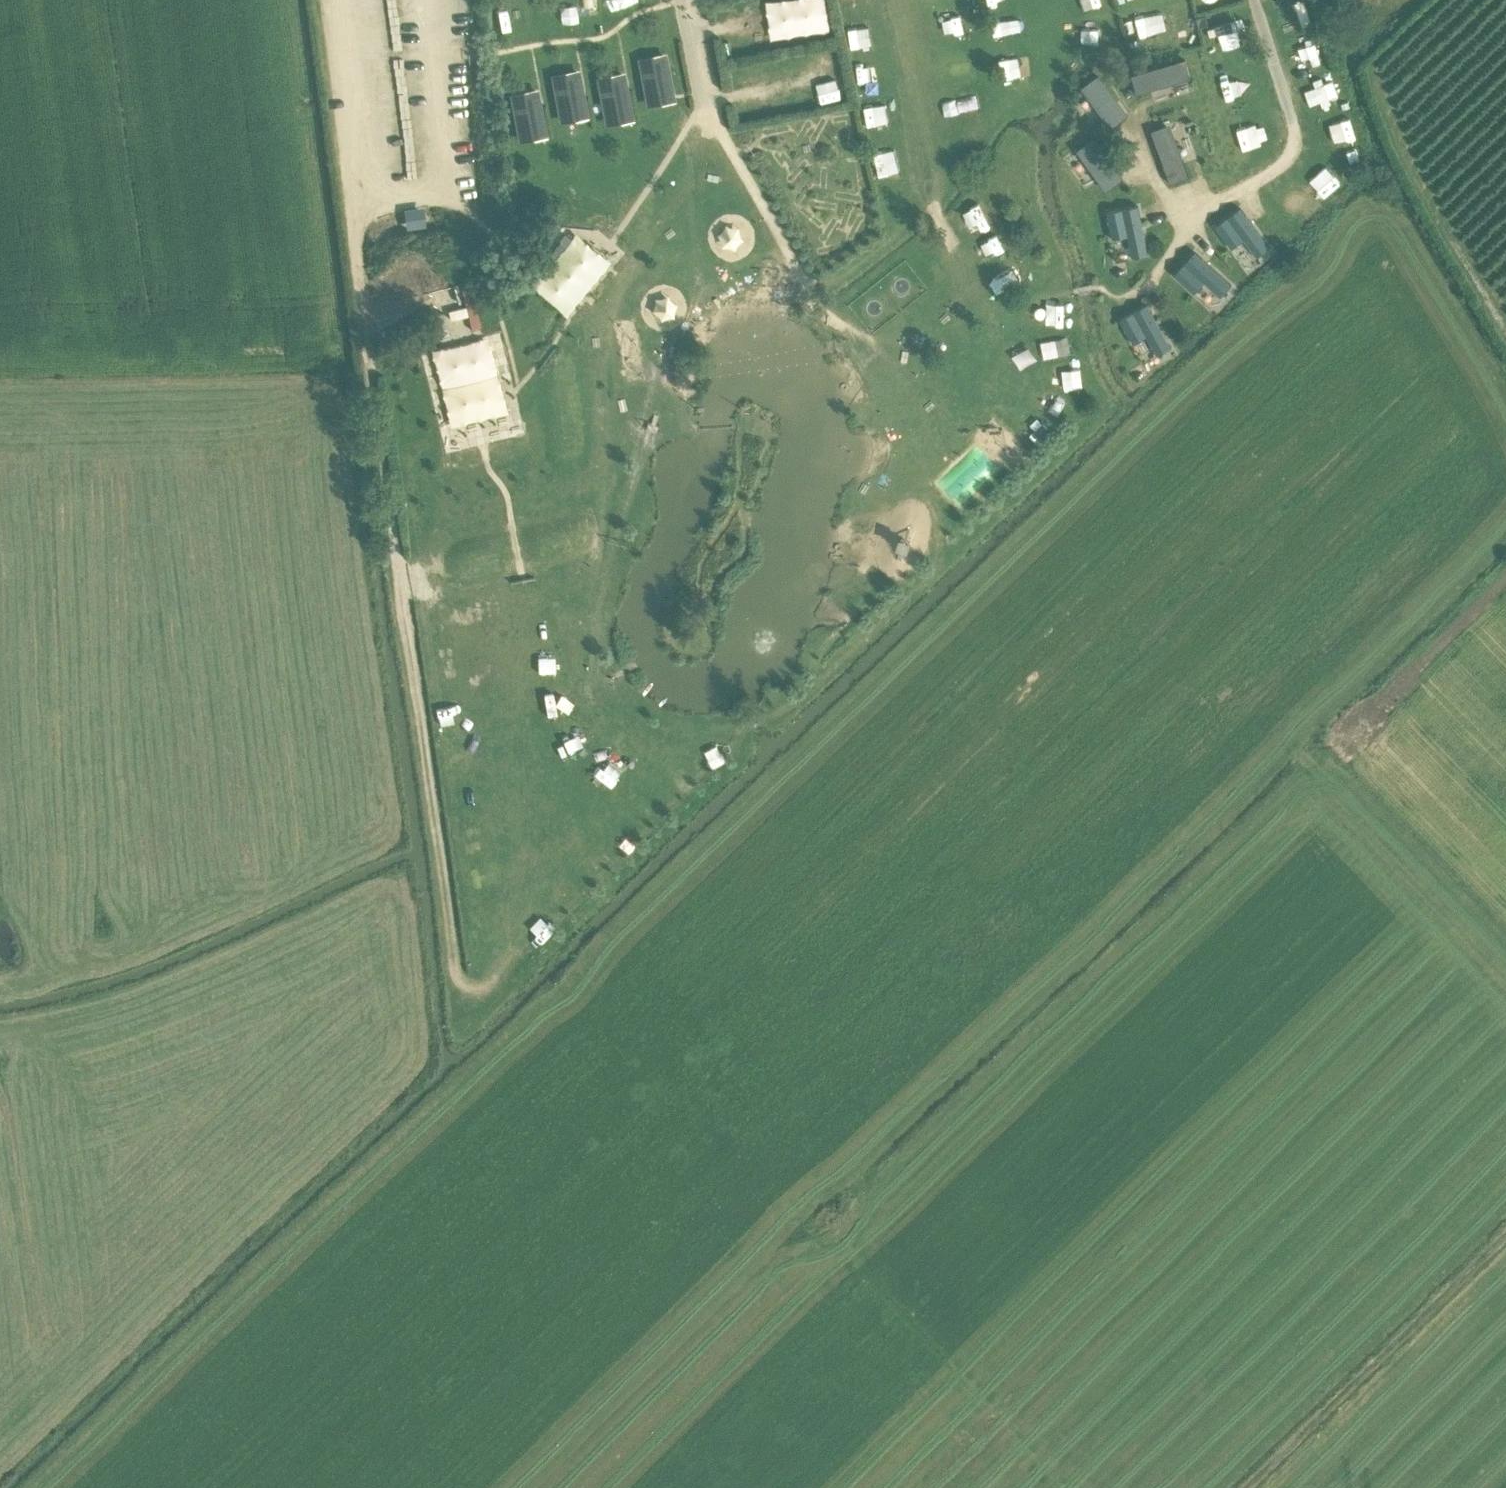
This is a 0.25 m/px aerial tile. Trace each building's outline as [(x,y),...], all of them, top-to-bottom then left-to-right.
[(495,11),(497,24),(516,22),(514,8),(495,11)] [(944,13),(946,30),(964,28),(962,11),(944,13)] [(1207,16),(1196,18),(1200,28),(1209,26),(1207,16)] [(672,89),(665,55),(639,59),(646,94),(672,89)] [(1184,60),(1131,76),(1136,95),(1190,79),(1184,60)] [(585,106),(578,72),(552,77),(559,111),(585,106)] [(630,109),(624,74),(598,79),(605,114),(630,109)] [(1099,75),(1083,87),(1111,127),(1127,115),(1099,75)] [(957,89),(960,108),(977,105),(975,87),(957,89)] [(543,125),(537,90),(511,95),(518,130),(543,125)] [(884,102),(866,105),(869,124),(888,121),(884,102)] [(1169,125),(1151,131),(1170,184),(1189,177),(1169,125)] [(1094,138),(1078,150),(1106,190),(1122,178),(1094,138)] [(881,175),(901,169),(895,147),(875,152),(881,175)] [(1138,205),(1107,212),(1113,239),(1128,236),(1132,257),(1149,254),(1138,205)] [(1241,207),(1215,226),(1232,248),(1244,239),(1257,257),(1270,247),(1241,207)] [(1195,251),(1174,274),(1194,293),(1205,282),(1221,297),(1232,284),(1195,251)] [(1004,258),(989,268),(997,281),(1013,272),(1004,258)] [(474,279),(463,281),(471,326),(482,325),(474,279)] [(668,316),(679,300),(662,289),(651,305),(668,316)] [(1148,304),(1120,319),(1134,343),(1147,336),(1158,355),(1172,347),(1148,304)] [(486,334),(446,344),(461,404),(501,393),(486,334)] [(1055,334),(1055,351),(1070,351),(1070,334),(1055,334)] [(455,457),(513,450),(508,413),(450,420),(455,457)]
